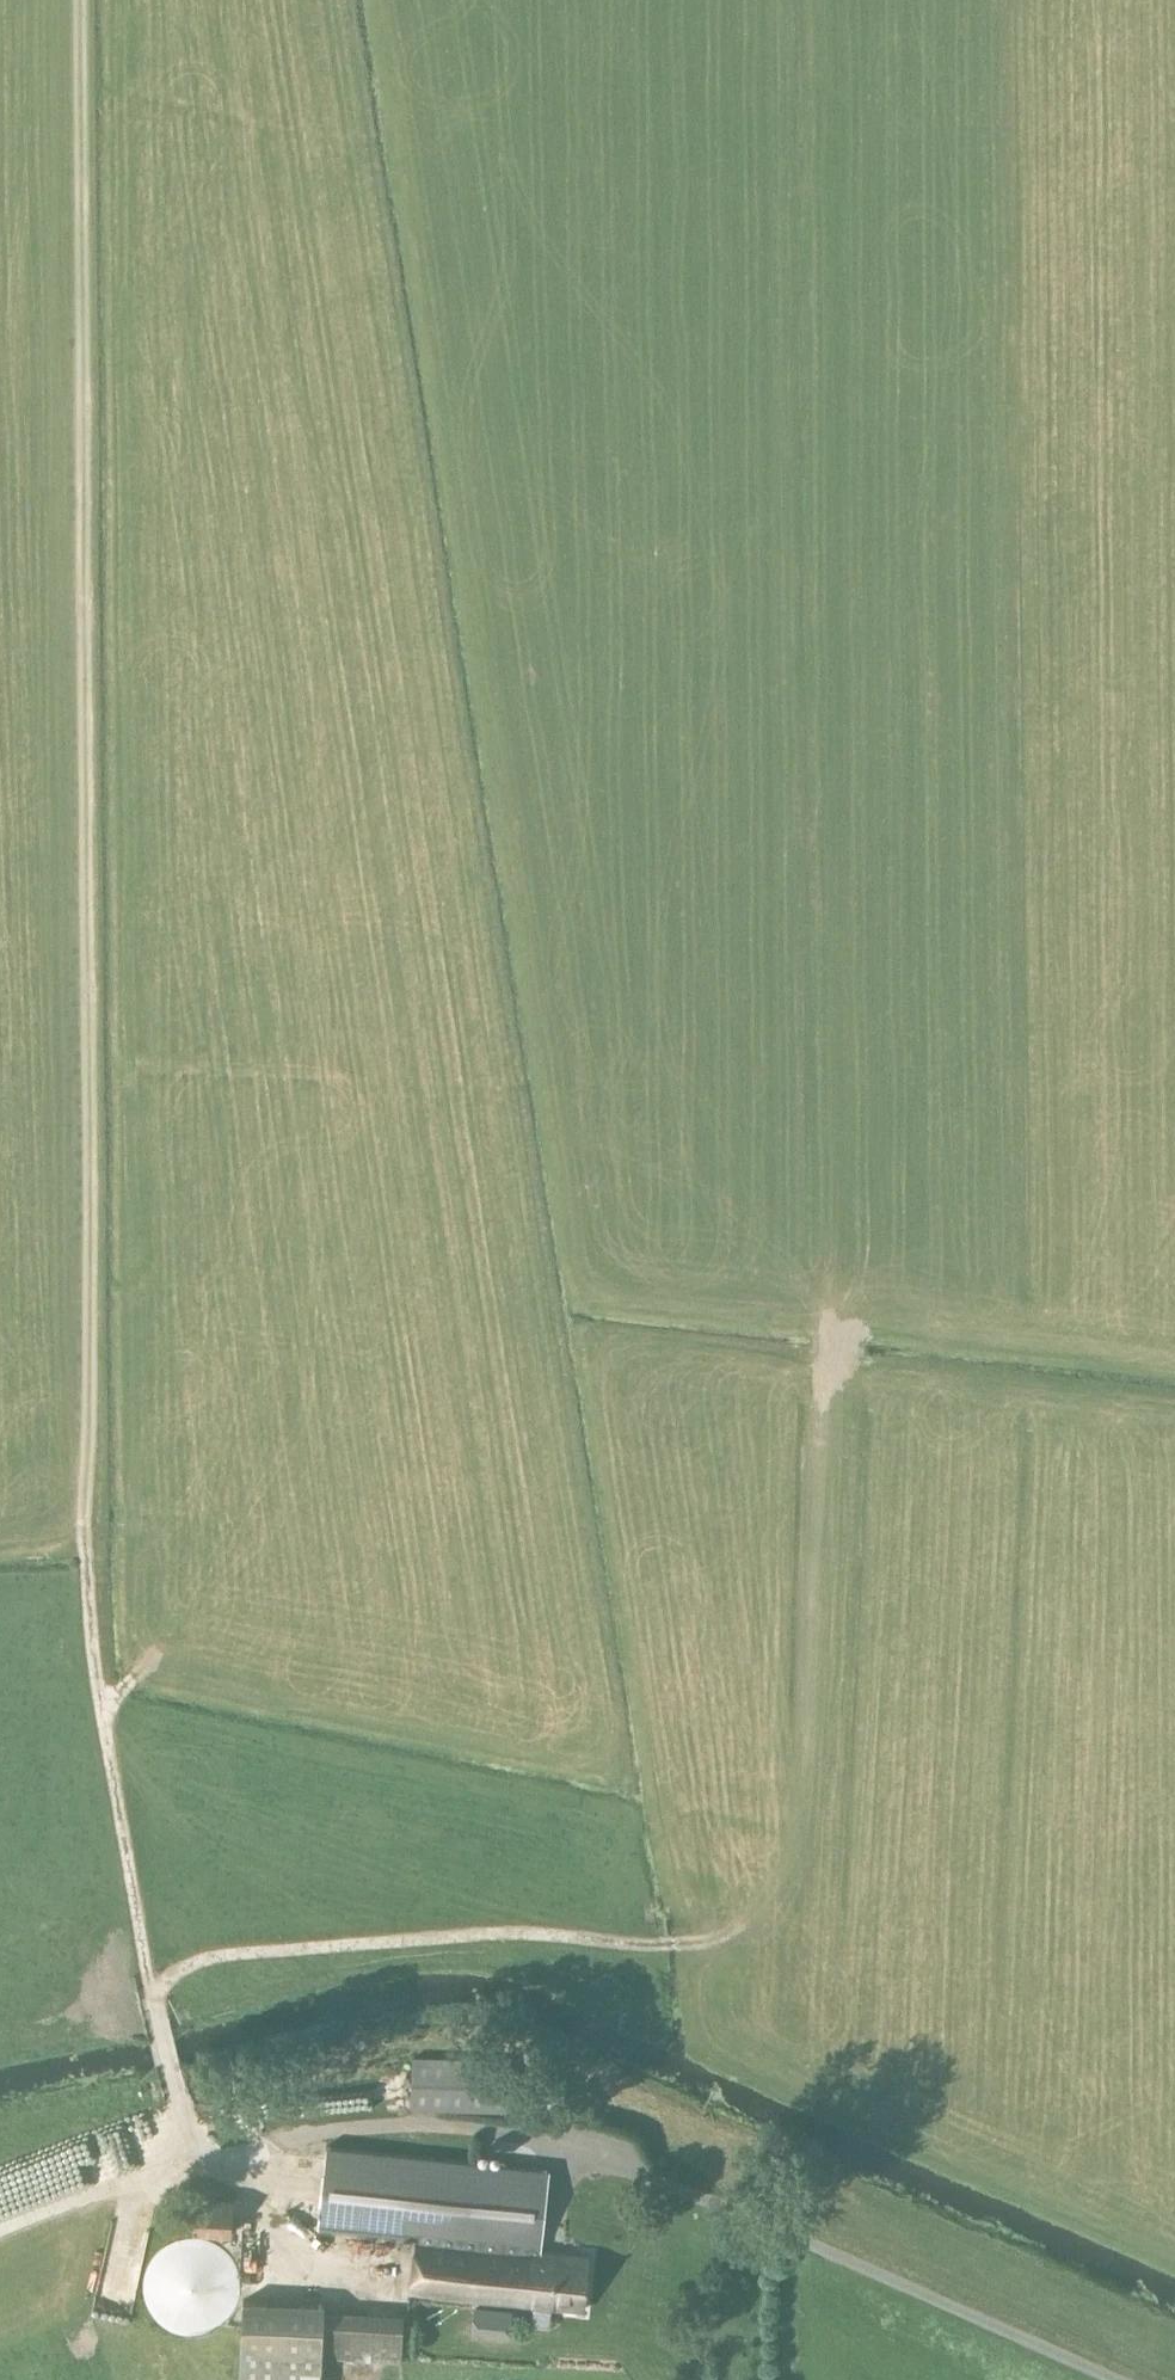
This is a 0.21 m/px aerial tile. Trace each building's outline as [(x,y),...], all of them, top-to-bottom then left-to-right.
[(410,2109),(506,2113),(508,2061),(412,2058),(410,2109)] [(409,2291),(585,2310),(590,2258),(538,2252),(547,2170),(325,2147),(317,2227),(414,2238),(409,2291)] [(195,2195),(193,2233),(230,2236),(233,2198),(195,2195)] [(151,2309),(160,2321),(172,2329),(186,2333),(201,2333),(215,2328),(227,2319),(235,2307),(239,2293),(239,2278),(234,2264),(225,2253),(213,2244),(199,2240),(184,2240),(170,2245),(158,2254),(150,2266),(145,2280),(146,2295),(151,2309)] [(438,2317),(454,2321),(459,2301),(443,2297),(438,2317)] [(238,2367),(238,2379),(319,2379),(321,2357),(400,2361),(402,2314),(323,2309),(323,2304),(242,2299),(238,2367)]
